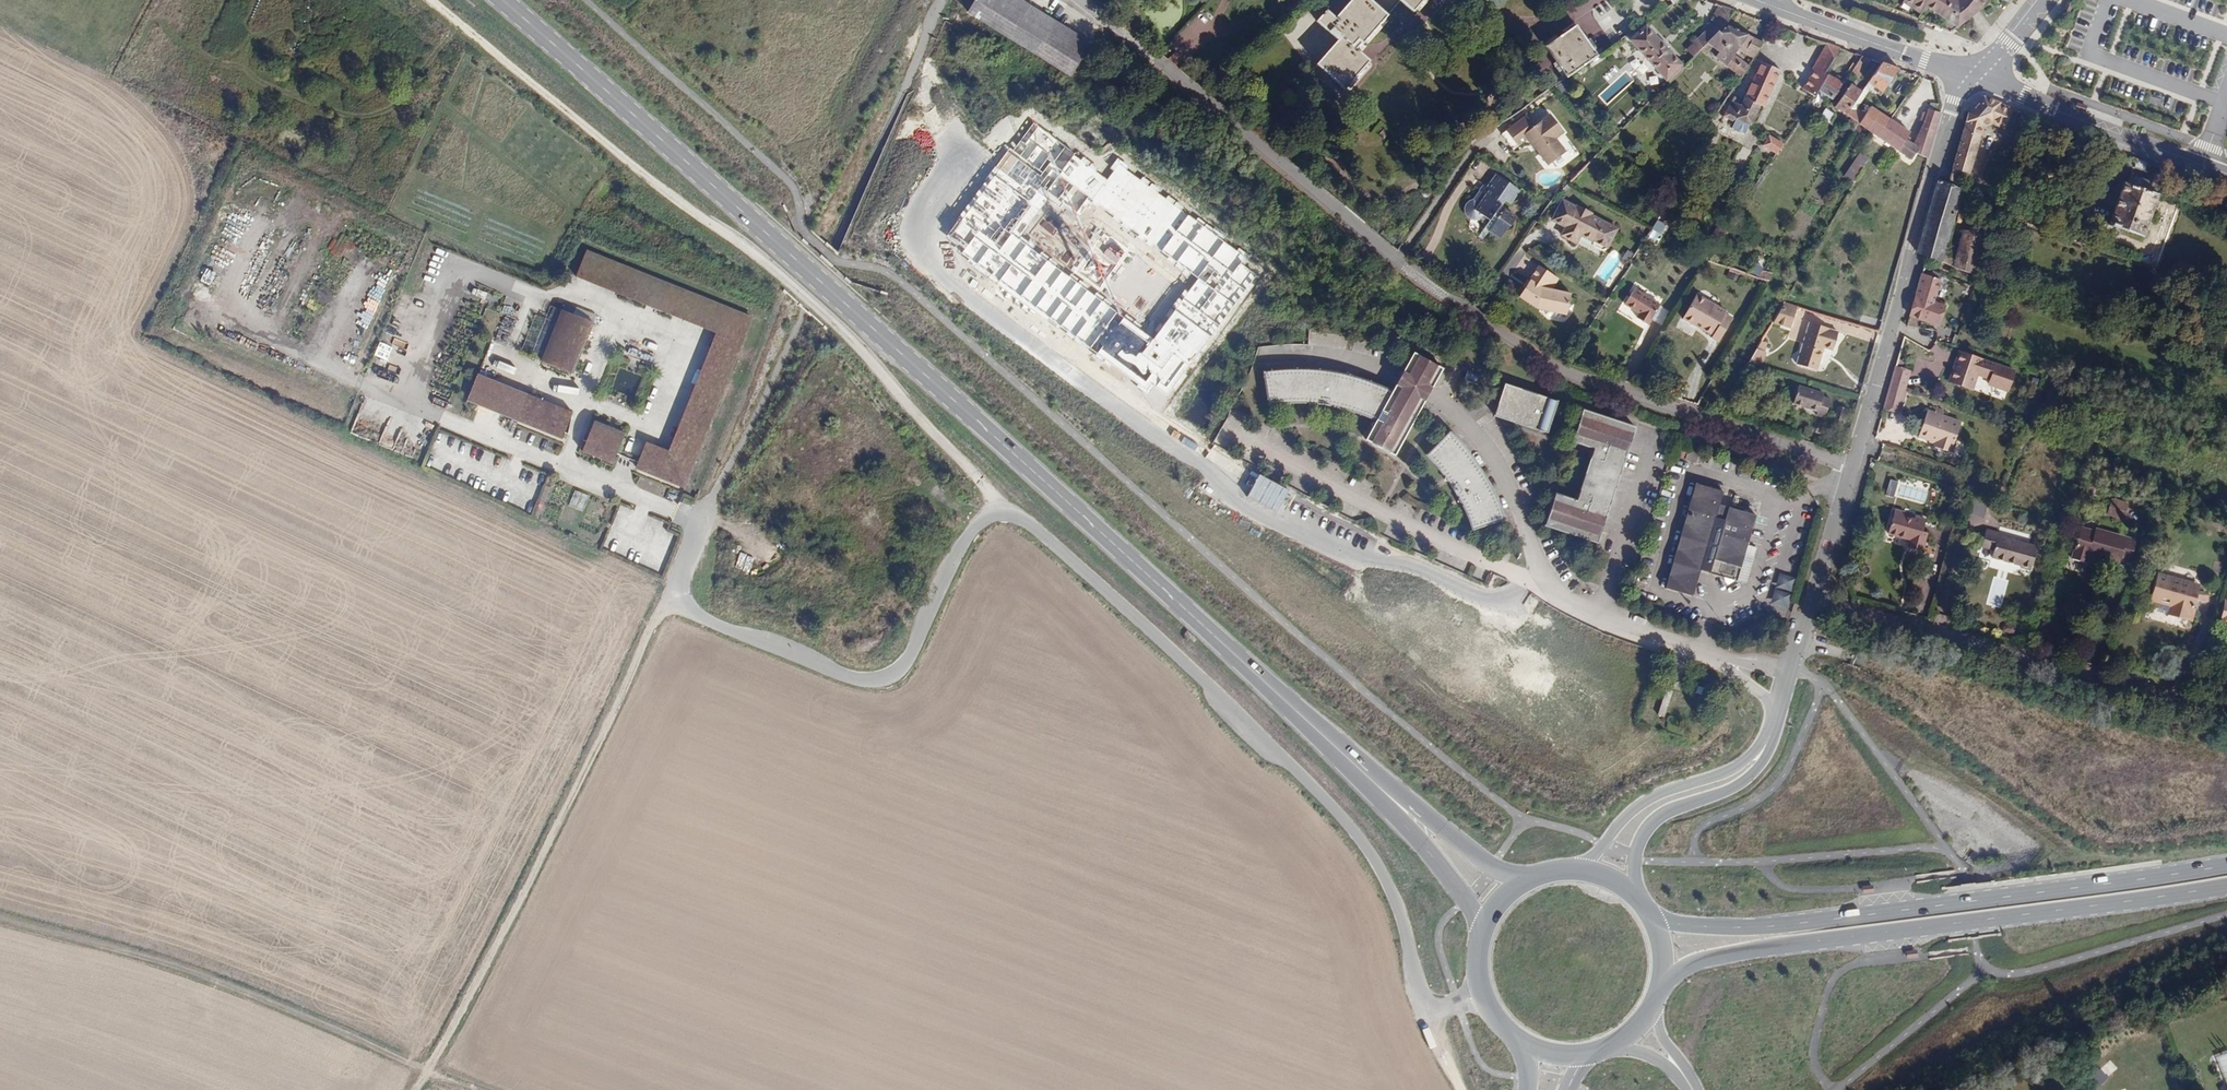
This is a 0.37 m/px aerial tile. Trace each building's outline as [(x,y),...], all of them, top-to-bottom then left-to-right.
[(1022,0),(976,0),(968,13),(1070,77),(1091,43),(1022,0)] [(1388,16),(1372,2),(1370,0),(1352,0),(1336,18),(1327,10),(1317,22),(1338,40),(1316,65),(1345,90),(1370,61),(1356,49),(1361,43),(1363,45),(1388,16)] [(1401,1),(1413,12),(1424,0),(1399,0),(1401,1)] [(1605,0),(1573,0),(1579,12),(1605,0)] [(1923,12),(1905,0),(1903,3),(1921,15),(1923,12)] [(1958,1),(1956,0),(1905,0),(1923,12),(1927,7),(1957,27),(1980,9),(1987,0),(1959,0),(1958,1)] [(1727,25),(1734,11),(1720,6),(1711,20),(1714,22),(1696,41),(1703,48),(1719,32),(1720,33),(1727,25)] [(1754,58),(1763,43),(1727,25),(1720,33),(1719,32),(1703,48),(1700,51),(1706,55),(1712,47),(1720,53),(1715,58),(1741,78),(1749,66),(1734,55),(1737,51),(1754,58)] [(1597,57),(1576,26),(1545,47),(1566,78),(1597,57)] [(1683,68),(1645,27),(1630,41),(1669,83),(1683,68)] [(1818,91),(1827,76),(1824,74),(1840,48),(1826,44),(1812,69),(1813,70),(1801,88),(1814,97),(1818,91)] [(1858,80),(1871,60),(1861,57),(1850,74),(1858,80)] [(1764,107),(1780,71),(1760,62),(1741,106),(1732,102),(1724,118),(1734,124),(1736,120),(1750,127),(1760,106),(1764,107)] [(1882,93),(1899,70),(1881,64),(1868,83),(1882,93)] [(1833,100),(1845,81),(1836,77),(1834,79),(1827,76),(1818,91),(1833,100)] [(1852,106),(1861,92),(1851,84),(1834,107),(1845,115),(1852,106)] [(1969,174),(1983,127),(1992,124),(2004,128),(2012,109),(1984,97),(1968,114),(1952,169),(1959,171),(1969,174)] [(2103,101),(2102,107),(2111,110),(2113,104),(2103,101)] [(1906,139),(1911,133),(1890,119),(1885,116),(1873,134),(1911,160),(1915,153),(1927,159),(1940,113),(1939,113),(1940,106),(1930,104),(1929,110),(1927,110),(1924,122),(1914,145),(1906,139)] [(1873,134),(1885,116),(1870,106),(1865,115),(1852,106),(1845,115),(1850,118),(1858,124),(1873,134)] [(1830,123),(1835,115),(1827,109),(1821,118),(1830,123)] [(1502,135),(1514,151),(1528,140),(1548,166),(1566,153),(1556,140),(1564,133),(1550,116),(1535,128),(1526,117),(1502,135)] [(1853,133),(1858,124),(1850,118),(1845,127),(1853,133)] [(1489,131),(1496,127),(1491,119),(1484,124),(1489,131)] [(1107,180),(1034,123),(948,234),(964,248),(961,252),(1148,394),(1154,387),(1166,396),(1265,267),(1119,163),(1107,180)] [(1776,155),(1783,144),(1769,136),(1762,146),(1776,155)] [(1852,183),(1868,158),(1860,153),(1856,159),(1843,177),(1852,183)] [(2017,163),(2019,157),(2013,154),(2010,160),(2017,163)] [(2144,171),(2147,164),(2136,160),(2133,167),(2144,171)] [(1957,176),(1959,171),(1952,169),(1948,183),(1954,186),(1957,176)] [(2143,236),(2157,196),(2154,195),(2160,177),(2152,174),(2149,183),(2130,176),(2126,185),(2123,184),(2109,225),(2143,236)] [(1504,204),(1502,200),(1507,198),(1515,194),(1517,196),(1521,190),(1500,175),(1492,187),(1489,185),(1482,194),(1480,196),(1478,197),(1476,197),(1473,198),(1472,198),(1470,200),(1469,202),(1468,205),(1468,206),(1468,209),(1469,212),(1471,214),(1474,216),(1475,216),(1479,217),(1481,216),(1484,215),(1486,213),(1493,218),(1482,234),(1486,237),(1492,229),(1496,231),(1502,232),(1505,234),(1510,227),(1510,223),(1512,223),(1514,224),(1519,217),(1508,209),(1509,208),(1504,204)] [(1943,254),(1962,189),(1954,186),(1948,183),(1940,180),(1938,179),(1918,254),(1919,254),(1927,257),(1940,262),(1943,254)] [(1513,202),(1517,196),(1515,194),(1507,198),(1513,202)] [(1618,231),(1591,217),(1593,214),(1578,207),(1577,209),(1564,202),(1557,215),(1570,222),(1563,236),(1577,244),(1582,236),(1594,242),(1595,247),(1603,252),(1608,249),(1618,231)] [(1973,274),(1985,233),(1970,229),(1969,232),(1963,230),(1955,259),(1953,266),(1973,274)] [(235,253),(241,239),(223,233),(218,247),(235,253)] [(576,277),(620,296),(630,271),(587,252),(576,277)] [(1953,266),(1955,259),(1943,254),(1940,262),(1953,266)] [(1571,294),(1552,290),(1559,279),(1540,266),(1530,280),(1531,280),(1520,297),(1538,308),(1567,315),(1571,294)] [(630,271),(620,296),(670,318),(681,293),(630,271)] [(1768,281),(1771,275),(1762,272),(1758,278),(1768,281)] [(1944,307),(1933,302),(1941,280),(1922,273),(1910,316),(1938,326),(1944,307)] [(1661,306),(1635,290),(1626,305),(1641,314),(1638,319),(1649,326),(1661,306)] [(419,305),(422,300),(403,291),(401,296),(419,305)] [(681,293),(670,318),(714,336),(725,311),(681,293)] [(1732,319),(1725,314),(1726,312),(1697,296),(1683,319),(1713,336),(1712,338),(1719,342),(1732,319)] [(1791,329),(1797,307),(1783,302),(1772,323),(1791,329)] [(540,360),(570,373),(592,323),(562,310),(540,360)] [(750,322),(725,311),(714,336),(711,344),(736,354),(750,322)] [(1832,350),(1838,333),(1829,330),(1829,329),(1810,323),(1800,355),(1819,362),(1823,348),(1832,350)] [(1764,352),(1767,343),(1761,342),(1756,349),(1764,352)] [(667,446),(693,456),(736,354),(711,344),(667,446)] [(1761,366),(1766,352),(1764,352),(1756,349),(1749,363),(1761,366)] [(2015,370),(1958,351),(1947,382),(1973,391),(1976,381),(1978,376),(1989,380),(1987,385),(1987,387),(2008,393),(2015,370)] [(1436,385),(1445,369),(1416,353),(1407,369),(1436,385)] [(508,373),(511,366),(491,357),(488,364),(508,373)] [(1902,370),(1904,362),(1898,359),(1895,368),(1902,370)] [(1905,389),(1910,372),(1902,370),(1895,368),(1891,384),(1905,389)] [(1425,405),(1396,389),(1395,392),(1387,388),(1379,384),(1370,381),(1362,378),(1353,376),(1344,374),(1343,373),(1333,372),(1323,370),(1314,370),(1304,369),(1294,370),(1284,370),(1282,371),(1266,373),(1271,405),(1282,404),(1292,404),(1303,404),(1313,404),(1322,405),(1333,407),(1343,409),(1353,411),(1364,414),(1367,415),(1378,420),(1367,441),(1397,457),(1425,405)] [(1436,385),(1407,369),(1401,379),(1396,389),(1425,405),(1431,394),(1435,387),(1436,385)] [(1480,387),(1483,378),(1470,373),(1468,378),(1467,382),(1480,387)] [(1987,385),(1989,380),(1978,376),(1976,381),(1987,385)] [(481,378),(480,385),(493,387),(494,381),(481,378)] [(1898,412),(1905,389),(1891,384),(1884,408),(1898,412)] [(1548,435),(1558,404),(1506,387),(1499,408),(1496,418),(1548,435)] [(1825,418),(1830,400),(1822,398),(1823,395),(1798,387),(1793,404),(1817,412),(1816,416),(1825,418)] [(515,418),(559,437),(570,412),(526,393),(515,418)] [(1960,425),(1961,421),(1943,415),(1945,411),(1935,408),(1934,412),(1928,410),(1927,414),(1960,425)] [(1597,544),(1632,440),(1636,428),(1583,411),(1573,442),(1594,449),(1576,502),(1556,495),(1545,527),(1597,544)] [(1950,453),(1960,425),(1927,414),(1919,437),(1934,442),(1932,447),(1950,453)] [(578,451),(608,464),(621,434),(591,421),(578,451)] [(1491,489),(1487,480),(1482,472),(1476,464),(1471,456),(1464,448),(1458,441),(1451,434),(1428,457),(1434,464),(1440,472),(1446,480),(1452,488),(1457,496),(1462,505),(1466,514),(1470,523),(1473,532),(1504,521),(1502,515),(1499,506),(1495,497),(1491,489)] [(642,443),(632,468),(654,478),(664,453),(642,443)] [(654,478),(679,488),(693,456),(667,446),(664,453),(654,478)] [(1743,552),(1746,542),(1750,542),(1757,516),(1720,506),(1724,492),(1696,484),(1666,589),(1694,597),(1702,568),(1711,570),(1725,574),(1724,578),(1728,586),(1746,577),(1742,570),(1747,553),(1743,552)] [(1969,513),(1985,519),(1991,503),(1975,497),(1969,513)] [(2122,526),(2128,505),(2111,500),(2108,510),(2118,513),(2115,524),(2122,526)] [(1901,519),(1903,513),(1894,510),(1893,516),(1901,519)] [(1922,533),(1926,519),(1914,516),(1912,522),(1901,519),(1893,516),(1888,534),(1908,540),(1907,546),(1921,550),(1926,534),(1922,533)] [(2130,563),(2136,541),(2126,538),(2125,542),(2118,539),(2119,536),(2095,529),(2094,531),(2081,527),(2072,558),(2087,562),(2089,555),(2119,564),(2120,560),(2130,563)] [(2030,571),(2037,547),(2001,536),(2001,534),(1987,529),(1982,547),(1994,551),(1992,558),(2021,566),(2020,568),(2030,571)] [(1780,573),(1772,603),(1789,608),(1797,577),(1780,573)] [(2194,598),(2197,585),(2157,574),(2150,600),(2170,606),(2167,615),(2192,622),(2196,609),(2194,609),(2196,598),(2194,598)] [(1709,698),(1711,692),(1699,688),(1697,694),(1709,698)] [(1667,689),(1659,715),(1665,717),(1674,691),(1667,689)]
